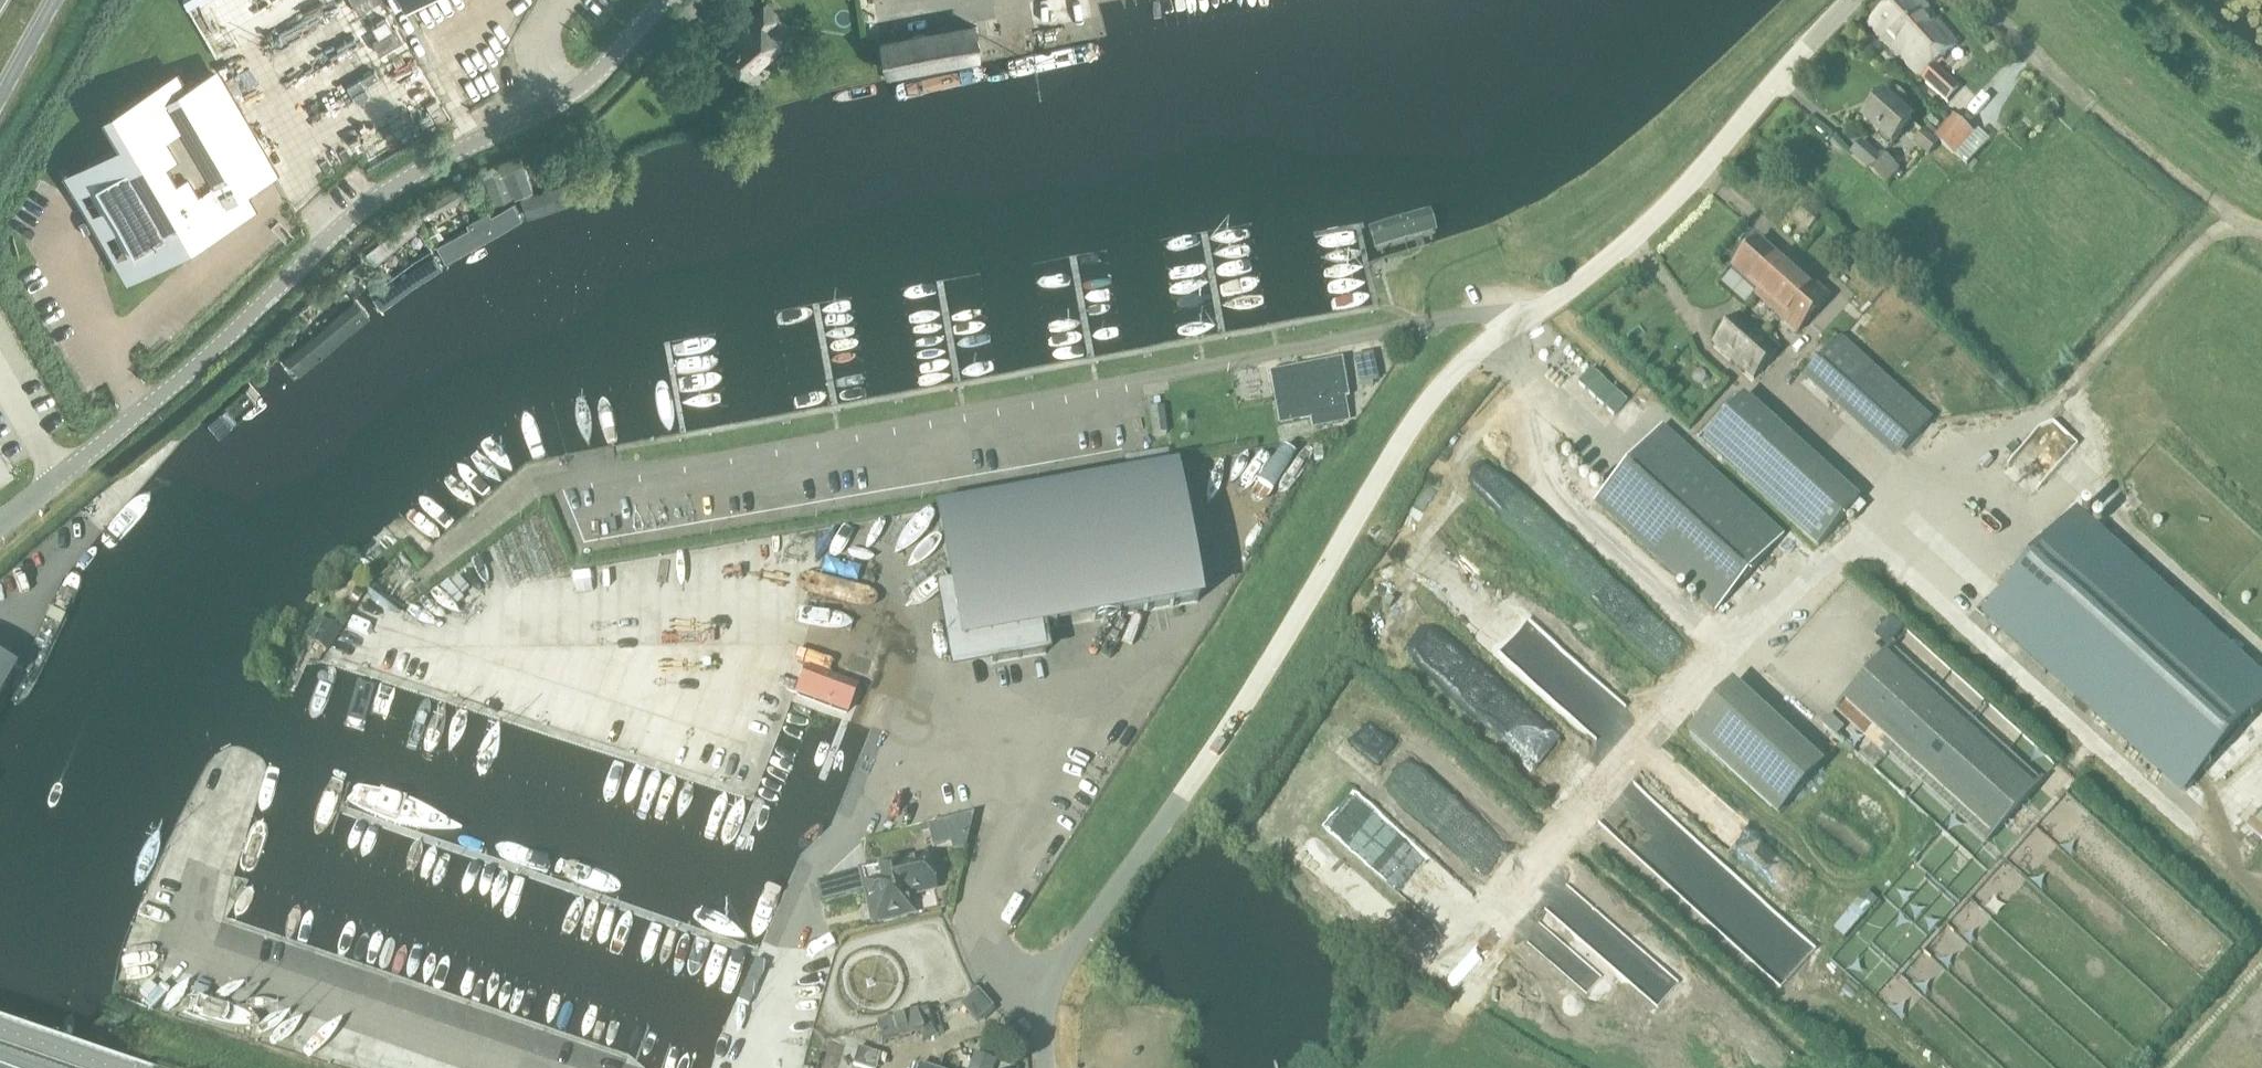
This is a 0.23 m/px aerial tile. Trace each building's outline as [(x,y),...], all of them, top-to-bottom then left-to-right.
[(405,11),(423,0),(399,0),(405,11)] [(1936,66),(1960,44),(1923,0),(1895,0),(1865,26),(1898,61),(1920,81),(1936,66)] [(765,27),(778,16),(767,2),(731,31),(738,38),(734,41),(735,42),(725,50),(744,73),(779,45),(765,27)] [(929,32),(915,34),(920,65),(934,62),(929,32)] [(899,37),(880,40),(885,71),(904,68),(899,37)] [(994,87),(990,66),(880,89),(884,107),(994,87)] [(136,143),(89,170),(140,259),(231,207),(224,194),(270,167),(215,73),(169,100),(163,89),(120,114),(136,143)] [(1907,102),(1894,90),(1886,99),(1884,98),(1864,121),(1893,146),(1913,122),(1903,114),(1910,107),(1906,103),(1907,102)] [(1954,116),(1936,137),(1954,154),(1973,134),(1954,116)] [(1939,144),(1924,131),(1912,144),(1927,157),(1931,153),(1946,167),(1953,158),(1938,145),(1939,144)] [(1862,141),(1850,155),(1886,187),(1901,171),(1881,154),(1879,156),(1862,141)] [(522,162),(504,169),(515,198),(533,190),(522,162)] [(502,170),(483,177),(494,205),(513,197),(502,170)] [(608,207),(596,179),(591,181),(521,205),(534,231),(608,207)] [(427,206),(431,215),(461,199),(456,190),(427,206)] [(449,277),(534,231),(521,205),(434,250),(449,277)] [(1368,228),(1374,250),(1436,232),(1429,209),(1368,228)] [(384,240),(392,249),(422,224),(422,217),(418,212),(384,240)] [(1757,242),(1733,269),(1760,293),(1757,296),(1799,334),(1830,299),(1787,261),(1784,265),(1757,242)] [(362,300),(381,319),(449,277),(434,250),(362,300)] [(295,389),(381,319),(362,300),(280,372),(295,389)] [(1779,352),(1739,317),(1714,345),(1754,380),(1779,352)] [(1933,419),(1842,337),(1804,379),(1895,461),(1933,419)] [(1341,361),(1269,375),(1280,426),(1317,418),(1317,422),(1347,416),(1343,399),(1348,398),(1341,361)] [(1860,500),(1745,397),(1704,443),(1819,546),(1860,500)] [(1167,434),(1164,407),(1150,409),(1153,436),(1167,434)] [(1663,427),(1595,502),(1716,611),(1784,535),(1663,427)] [(940,593),(952,660),(980,655),(977,642),(988,640),(992,664),(1046,654),(1042,630),(1198,603),(1175,472),(940,514),(953,591),(940,593)] [(1986,613),(2045,667),(2047,664),(2187,791),(2261,709),(2261,679),(2078,512),(1986,613)] [(325,622),(311,642),(325,651),(339,631),(325,622)] [(1994,836),(2037,789),(1886,652),(1843,699),(1994,836)] [(15,677),(0,668),(0,702),(15,677)] [(857,690),(805,669),(795,694),(848,714),(857,690)] [(1735,681),(1688,732),(1779,816),(1826,764),(1735,681)] [(974,815),(927,828),(932,849),(950,845),(952,853),(965,850),(974,815)] [(929,891),(928,887),(928,885),(933,883),(927,856),(877,868),(882,885),(864,890),(873,923),(913,913),(909,896),(929,891)] [(1879,902),(1868,892),(1834,930),(1845,940),(1879,902)] [(962,1005),(960,1007),(976,1024),(982,1018),(985,1021),(996,1011),(977,991),(973,987),(968,999),(960,1001),(962,1005)] [(928,1010),(917,1013),(876,1026),(882,1046),(922,1033),(924,1040),(936,1036),(928,1010)]
